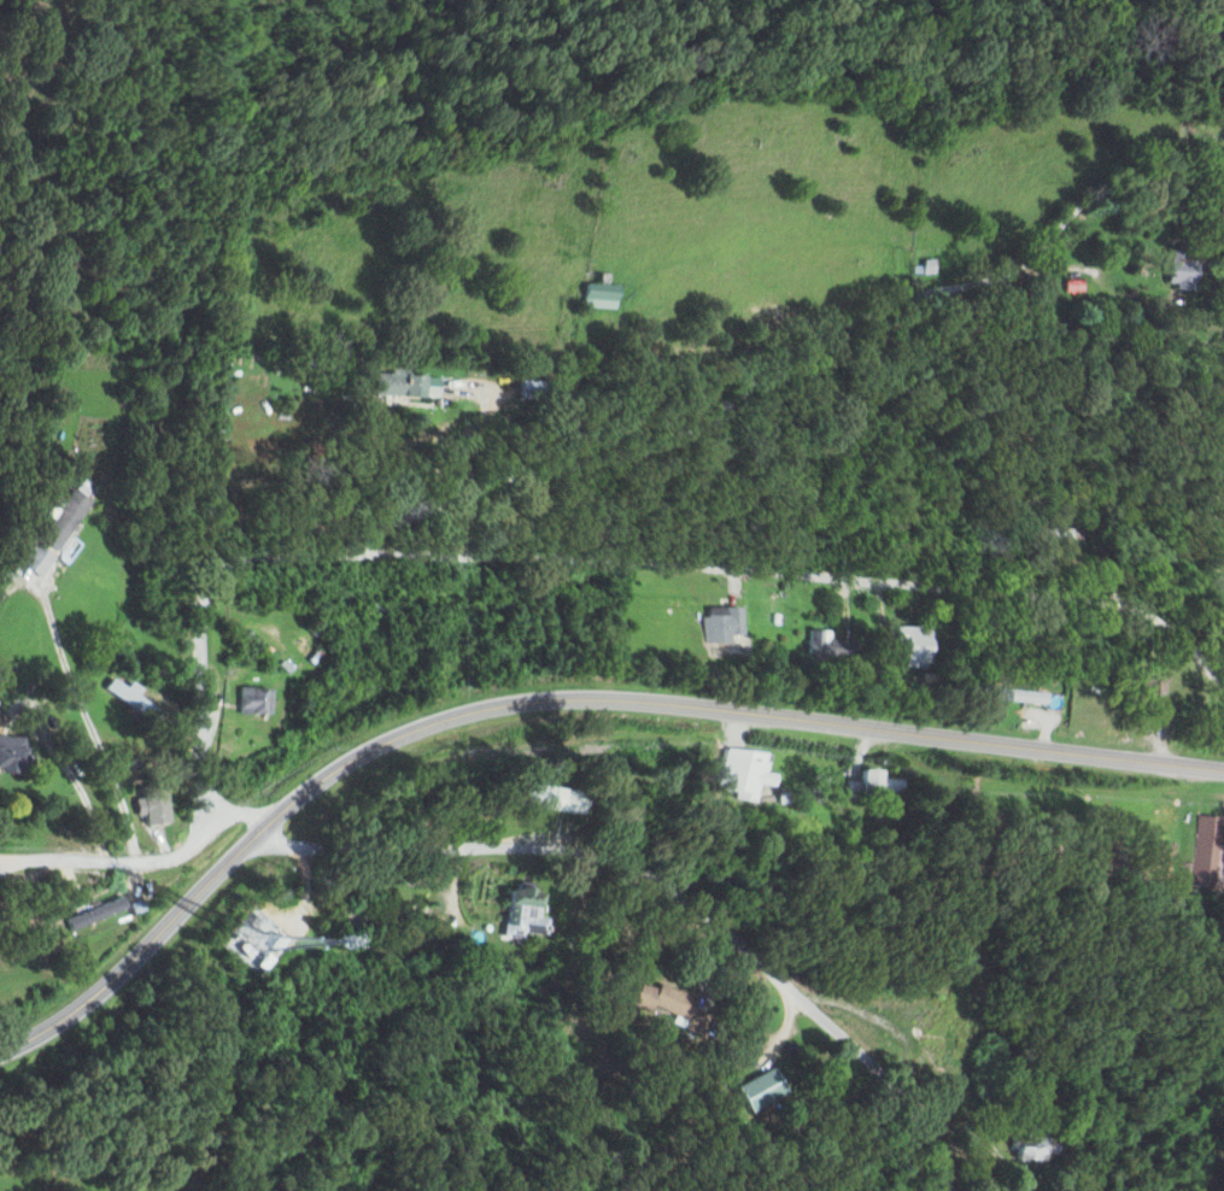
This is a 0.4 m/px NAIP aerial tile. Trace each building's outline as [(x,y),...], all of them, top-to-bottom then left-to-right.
[(608,284),(575,282),(574,307),(607,308),(608,284)] [(420,397),(421,375),(405,374),(406,370),(374,369),(373,395),(420,397)] [(421,396),(438,396),(439,376),(422,376),(421,396)] [(551,380),(519,379),(519,399),(550,400),(551,380)] [(32,538),(52,551),(86,501),(78,496),(83,488),(71,480),(32,538)] [(11,563),(34,578),(48,556),(25,541),(11,563)] [(702,643),(727,642),(727,634),(741,634),(740,606),(701,607),(702,643)] [(922,667),(921,626),(888,626),(888,640),(896,640),(897,667),(922,667)] [(829,629),(810,629),(810,644),(805,644),(804,657),(850,659),(850,638),(829,638),(829,629)] [(163,715),(132,695),(137,687),(126,680),(122,686),(109,677),(101,689),(156,726),(163,715)] [(234,714),(265,713),(264,686),(233,687),(234,714)] [(16,769),(17,736),(0,735),(0,769),(16,769)] [(732,799),(754,801),(756,783),(770,785),(772,773),(763,772),(765,753),(718,747),(714,789),(733,791),(732,799)] [(877,769),(856,769),(855,797),(875,798),(875,790),(901,791),(902,778),(876,778),(877,769)] [(140,824),(162,821),(158,783),(139,785),(140,797),(129,798),(131,815),(139,814),(140,824)] [(1192,815),(1188,886),(1223,888),(1223,868),(1223,843),(1219,843),(1221,817),(1192,815)] [(496,937),(515,939),(516,931),(538,934),(540,917),(532,916),(535,891),(497,886),(494,904),(500,905),(496,937)] [(122,910),(118,898),(60,916),(64,928),(122,910)] [(622,1004),(642,1012),(645,1005),(680,1020),(689,998),(652,983),(650,988),(632,981),(622,1004)] [(729,1087),(742,1112),(779,1093),(766,1068),(729,1087)] [(1044,1154),(1044,1145),(1032,1144),(1032,1138),(1009,1137),(1008,1166),(1036,1167),(1036,1154),(1044,1154)]
